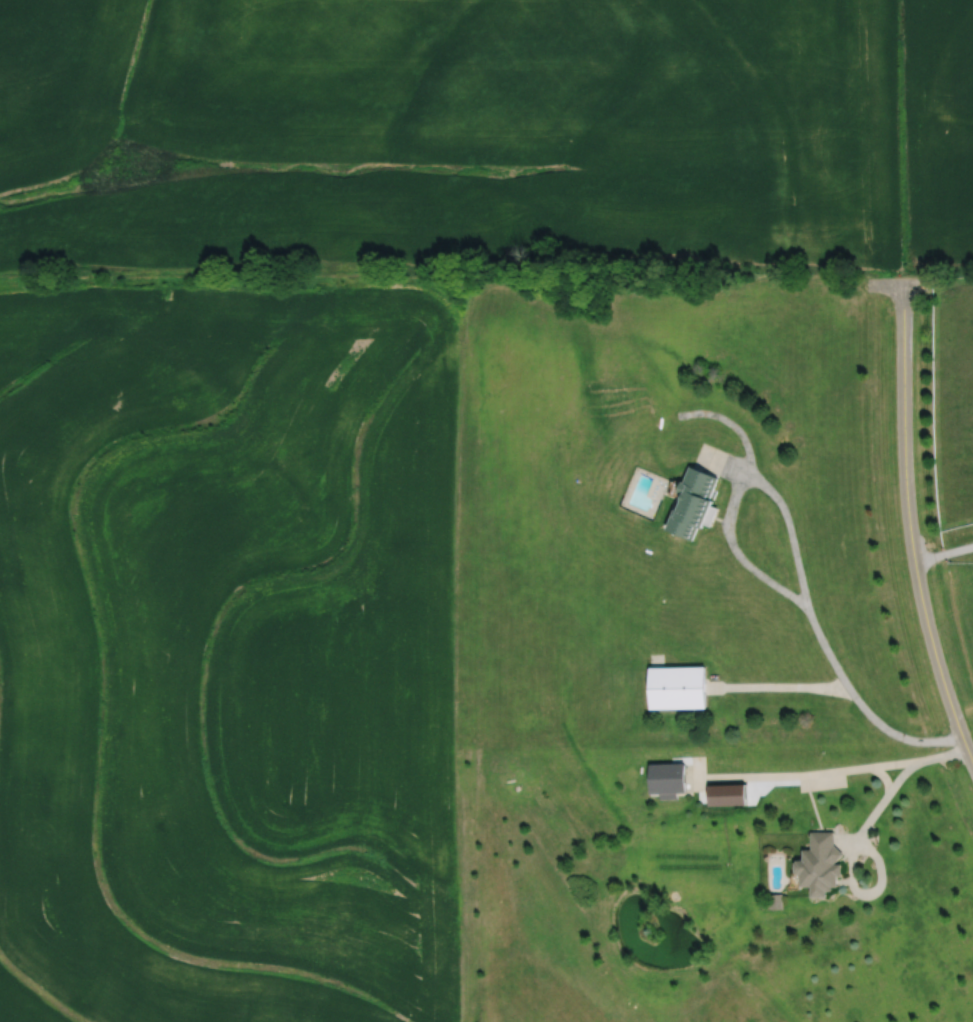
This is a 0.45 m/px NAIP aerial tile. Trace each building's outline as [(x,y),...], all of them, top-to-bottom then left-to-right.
[(698,541),(721,477),(689,466),(667,530),(698,541)] [(650,668),(650,710),(708,710),(708,668),(650,668)] [(650,794),(688,794),(688,764),(650,764),(650,794)] [(835,834),(812,832),(811,851),(804,851),(803,862),(799,862),(798,888),(812,889),(812,898),(828,899),(829,891),(839,891),(842,852),(834,852),(835,834)]
